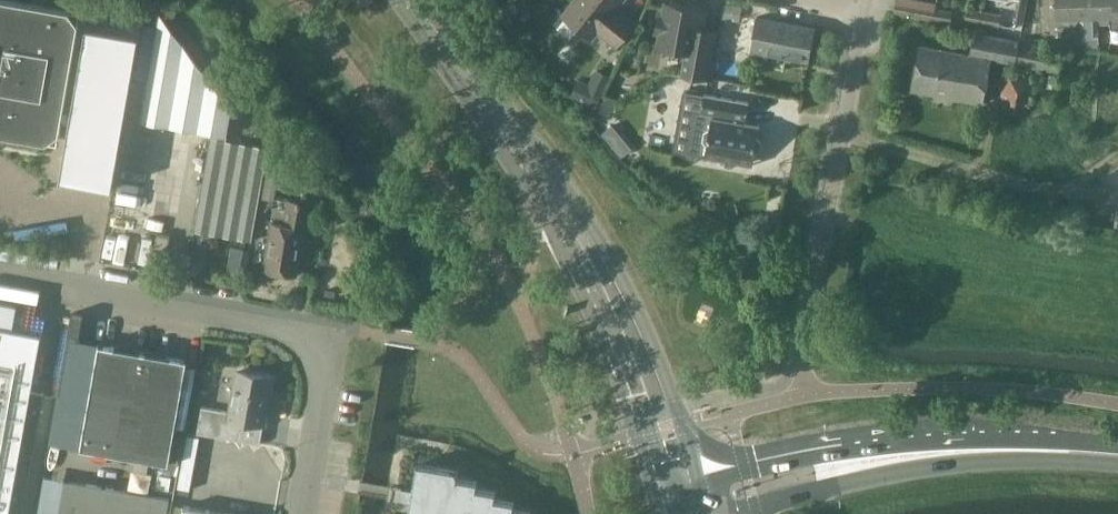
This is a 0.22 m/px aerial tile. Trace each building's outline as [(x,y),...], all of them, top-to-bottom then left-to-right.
[(114,187),(140,35),(87,26),(72,113),(63,112),(79,23),(69,10),(12,0),(0,0),(0,134),(46,143),(60,133),(62,118),(71,119),(61,178),(114,187)] [(622,15),(615,10),(623,0),(576,0),(564,15),(593,37),(599,30),(617,45),(635,23),(624,13),(622,15)] [(1084,15),(1084,0),(1057,0),(1058,16),(1084,15)] [(1084,15),(1085,29),(1085,43),(1099,42),(1098,14),(1111,14),(1110,0),(1084,0),(1084,15)] [(505,20),(511,27),(532,9),(526,2),(505,20)] [(703,28),(707,9),(701,8),(702,5),(687,2),(687,5),(667,2),(665,16),(660,15),(658,30),(662,31),(660,44),(689,49),(685,73),(710,77),(718,31),(703,28)] [(727,3),(724,17),(740,21),(743,6),(727,3)] [(917,15),(934,18),(936,8),(919,5),(917,15)] [(936,8),(934,18),(951,21),(953,11),(936,8)] [(965,19),(982,22),(984,11),(967,8),(965,19)] [(984,11),(982,22),(999,25),(1001,14),(984,11)] [(142,120),(212,132),(195,230),(252,240),(267,148),(225,141),(231,108),(162,14),(160,14),(142,120)] [(770,53),(809,60),(815,26),(776,19),(770,53)] [(1085,43),(1085,29),(1071,29),(1071,43),(1085,43)] [(1059,71),(1064,49),(975,31),(970,53),(921,44),(912,89),(984,102),(992,57),(1059,71)] [(579,79),(571,95),(596,106),(603,90),(579,79)] [(749,101),(705,94),(701,112),(696,111),(689,153),(705,156),(753,165),(760,124),(746,122),(749,101)] [(260,130),(248,113),(240,119),(252,136),(260,130)] [(613,125),(603,133),(622,156),(632,148),(613,125)] [(264,269),(297,274),(309,203),(288,200),(284,224),(272,222),(264,269)] [(41,391),(32,390),(42,334),(13,329),(18,304),(0,301),(0,513),(21,513),(41,391)] [(82,447),(169,462),(187,359),(100,343),(82,447)] [(210,365),(214,364),(215,359),(212,357),(207,358),(207,362),(210,365)] [(264,424),(272,377),(237,371),(230,411),(202,406),(197,432),(238,440),(241,420),(264,424)] [(533,512),(513,509),(514,502),(495,498),(496,491),(476,488),(477,481),(458,477),(459,470),(417,463),(411,496),(408,513),(533,513),(533,512)] [(184,505),(183,513),(236,513),(184,505)]
